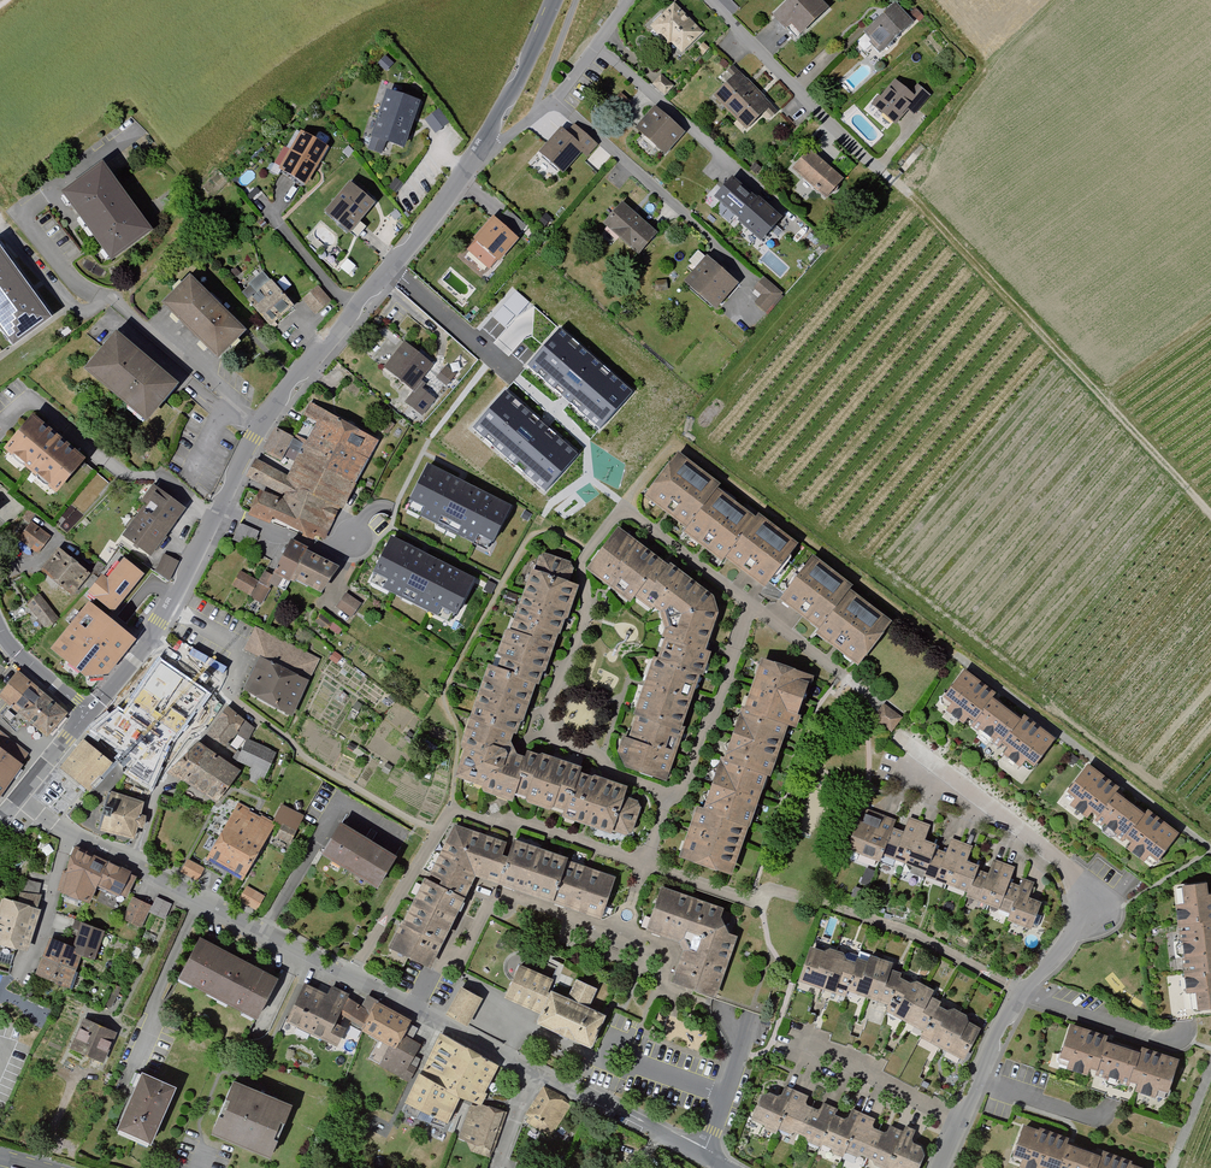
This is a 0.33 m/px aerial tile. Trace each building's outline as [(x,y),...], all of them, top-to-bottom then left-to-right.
[(797,42),(831,11),(821,0),(796,0),(775,19),(797,42)] [(675,5),(651,29),(681,58),(704,34),(675,5)] [(898,5),(865,35),(884,57),(918,26),(898,5)] [(740,75),(715,99),(749,135),(775,111),(740,75)] [(914,118),(932,98),(918,85),(911,92),(898,81),(874,109),(895,127),(908,113),(914,118)] [(406,148),(422,102),(390,91),(374,137),(406,148)] [(434,132),(449,122),(440,108),(425,118),(434,132)] [(656,108),(636,131),(666,158),(687,135),(656,108)] [(561,130),(540,156),(565,176),(582,155),(588,160),(599,147),(579,131),(573,139),(561,130)] [(282,170),(308,186),(330,149),(304,133),(282,170)] [(813,153),(796,172),(828,202),(846,182),(813,153)] [(108,169),(68,198),(116,265),(156,236),(108,169)] [(763,245),(785,220),(762,200),(759,204),(734,182),(718,200),(742,220),(738,224),(763,245)] [(352,234),(376,204),(350,184),(326,214),(352,234)] [(625,203),(604,226),(640,258),(661,234),(625,203)] [(521,241),(495,218),(466,249),(492,273),(521,241)] [(13,344),(47,319),(0,257),(0,327),(13,344)] [(741,285),(709,257),(686,283),(718,311),(741,285)] [(273,329),(297,308),(265,273),(242,293),(273,329)] [(785,295),(765,276),(753,288),(762,297),(756,303),(766,314),(785,295)] [(222,360),(248,333),(194,281),(168,308),(222,360)] [(320,286),(303,300),(317,315),(333,301),(320,286)] [(633,372),(555,318),(527,359),(604,413),(633,372)] [(183,389),(121,336),(90,373),(152,426),(183,389)] [(406,344),(384,370),(412,394),(404,404),(423,420),(438,401),(419,385),(434,367),(406,344)] [(457,377),(447,368),(437,379),(447,388),(457,377)] [(581,441),(504,387),(476,427),(553,481),(581,441)] [(249,479),(284,497),(281,501),(258,491),(248,511),(323,543),(339,511),(344,513),(379,444),(312,404),(294,439),(277,429),(265,453),(294,468),(289,479),(256,463),(249,479)] [(62,496),(90,463),(37,419),(9,453),(62,496)] [(682,457),(649,501),(666,514),(689,531),(685,537),(701,549),(726,567),(730,562),(744,573),(769,591),(803,546),(762,516),(758,521),(720,492),(724,487),(682,457)] [(427,465),(408,502),(422,509),(419,516),(473,543),(475,537),(490,544),(509,507),(462,483),(427,465)] [(124,538),(153,558),(187,510),(153,485),(140,502),(147,507),(124,538)] [(260,530),(239,521),(232,537),(252,546),(260,530)] [(38,555),(51,537),(31,523),(18,541),(38,555)] [(617,526),(586,568),(631,603),(638,596),(662,613),(668,630),(659,658),(652,656),(644,682),(628,733),(627,736),(622,734),(617,750),(625,767),(665,780),(677,748),(685,726),(681,725),(692,695),(700,673),(703,675),(710,649),(703,647),(705,643),(717,610),(715,596),(617,526)] [(240,571),(232,585),(263,603),(274,583),(285,589),(292,577),(294,579),(297,575),(323,590),(338,563),(292,537),(273,571),(267,567),(259,581),(240,571)] [(457,616),(473,581),(421,554),(390,539),(373,573),(386,579),(383,587),(439,615),(442,608),(457,616)] [(498,664),(489,663),(479,690),(461,742),(466,744),(455,774),(482,783),(485,790),(504,797),(514,801),(516,792),(562,810),(560,814),(610,831),(616,827),(626,832),(632,828),(640,804),(637,797),(627,792),(628,784),(580,768),(582,763),(529,745),(525,755),(516,751),(513,744),(511,739),(513,731),(519,732),(526,712),(535,683),(541,684),(548,661),(558,631),(562,632),(570,610),(580,584),(568,579),(574,560),(540,547),(523,594),(512,626),(505,624),(500,640),(496,652),(502,654),(498,664)] [(94,577),(60,550),(42,573),(76,600),(94,577)] [(154,574),(170,581),(178,564),(163,556),(154,574)] [(818,560),(786,604),(799,614),(825,632),(820,639),(834,648),(864,670),(896,625),(854,594),(858,589),(818,560)] [(110,583),(104,578),(90,596),(116,616),(146,579),(126,563),(110,583)] [(496,584),(488,580),(484,588),(492,592),(496,584)] [(362,602),(347,591),(336,606),(351,616),(362,602)] [(40,596),(27,607),(47,632),(60,622),(40,596)] [(138,643),(92,606),(54,654),(89,683),(112,678),(138,643)] [(315,657),(256,626),(245,647),(265,658),(304,678),(315,657)] [(200,685),(161,657),(132,697),(163,719),(160,725),(177,737),(193,712),(186,706),(200,685)] [(304,678),(265,658),(247,692),(286,712),(304,678)] [(692,830),(684,861),(736,880),(765,796),(770,781),(775,782),(786,747),(792,730),(800,733),(818,680),(764,662),(755,687),(739,734),(729,763),(723,760),(715,783),(705,812),(698,810),(692,830)] [(997,692),(963,668),(940,699),(1031,768),(1056,736),(1024,713),(1021,718),(1014,713),(1000,703),(992,698),(997,692)] [(17,669),(0,691),(0,695),(28,718),(47,733),(65,710),(17,669)] [(903,716),(884,702),(873,716),(892,730),(903,716)] [(254,727),(227,704),(209,731),(228,745),(237,731),(247,738),(254,727)] [(29,752),(0,731),(0,792),(29,752)] [(218,799),(240,768),(198,739),(169,768),(218,799)] [(248,739),(239,760),(250,765),(245,777),(261,784),(276,751),(248,739)] [(110,761),(84,740),(70,759),(61,769),(83,786),(88,790),(110,761)] [(1117,783),(1085,760),(1060,795),(1154,863),(1178,830),(1147,807),(1143,811),(1136,806),(1121,795),(1113,789),(1117,783)] [(143,799),(110,789),(104,809),(99,828),(134,837),(138,825),(143,825),(145,819),(146,813),(141,813),(143,799)] [(276,823),(238,803),(208,860),(245,880),(276,823)] [(282,825),(277,836),(290,843),(305,815),(282,803),(273,820),(282,825)] [(867,823),(855,853),(880,862),(883,854),(925,870),(922,879),(933,884),(936,876),(970,889),(968,896),(1010,912),(1006,921),(1034,932),(1046,901),(1031,895),(1037,881),(1022,875),(1019,882),(1012,879),(1017,866),(993,857),(989,867),(965,858),(970,846),(952,839),(947,851),(921,841),(928,824),(908,816),(903,831),(892,827),(895,818),(885,814),(879,828),(867,823)] [(340,818),(320,850),(376,885),(397,853),(340,818)] [(601,916),(616,874),(515,836),(512,842),(506,840),(455,822),(430,874),(441,881),(440,883),(439,885),(425,877),(402,921),(391,946),(431,966),(465,895),(475,874),(490,879),(601,916)] [(101,887),(127,901),(138,879),(77,848),(64,895),(92,906),(101,887)] [(204,868),(188,860),(182,871),(198,879),(204,868)] [(26,881),(19,904),(5,900),(0,917),(0,946),(28,955),(48,887),(26,881)] [(723,904),(660,884),(646,927),(679,939),(683,948),(673,979),(711,993),(717,995),(737,933),(729,931),(720,914),(723,904)] [(1210,1015),(1210,885),(1177,890),(1195,1017),(1210,1015)] [(258,909),(265,896),(248,886),(241,900),(258,909)] [(124,921),(143,929),(150,914),(166,922),(173,906),(158,899),(153,908),(133,899),(124,921)] [(108,933),(83,924),(74,949),(52,941),(38,977),(70,990),(82,959),(96,965),(108,933)] [(278,977),(197,935),(176,976),(256,1017),(278,977)] [(813,951),(801,985),(847,1002),(851,994),(892,1008),(889,1016),(926,1035),(923,1042),(967,1064),(982,1032),(942,1010),(944,1005),(933,999),(935,993),(894,973),(893,965),(873,958),(871,965),(829,950),(827,955),(813,951)] [(506,993),(505,994),(524,1003),(540,1010),(542,1011),(537,1021),(564,1033),(589,1045),(604,1012),(602,1010),(589,1005),(597,987),(576,977),(568,996),(554,990),(550,988),(548,987),(553,977),(541,972),(539,971),(520,962),(507,990),(506,993)] [(328,993),(305,983),(286,1022),(344,1049),(354,1028),(378,1039),(368,1057),(406,1078),(425,1045),(406,1035),(414,1019),(368,993),(363,1004),(348,999),(350,992),(332,984),(328,993)] [(460,985),(445,1014),(467,1025),(482,997),(460,985)] [(118,1031),(84,1016),(71,1047),(105,1062),(118,1031)] [(1111,1040),(1074,1028),(1061,1066),(1169,1103),(1183,1063),(1146,1050),(1143,1059),(1108,1047),(1111,1040)] [(501,1069),(442,1036),(408,1108),(451,1128),(463,1103),(472,1106),(460,1142),(469,1144),(471,1154),(491,1161),(507,1115),(484,1108),(501,1069)] [(175,1088),(141,1073),(115,1131),(150,1146),(175,1088)] [(298,1110),(238,1085),(216,1138),(276,1163),(298,1110)] [(753,1125),(780,1137),(782,1131),(855,1163),(858,1155),(887,1167),(923,1167),(929,1154),(910,1145),(917,1130),(906,1125),(902,1133),(853,1111),(851,1117),(785,1087),(780,1098),(767,1092),(753,1125)] [(544,1089),(522,1121),(550,1141),(574,1103),(544,1089)] [(1025,1126),(1011,1164),(1022,1167),(1144,1167),(1107,1154),(1104,1161),(1070,1149),(1072,1144),(1025,1126)]
